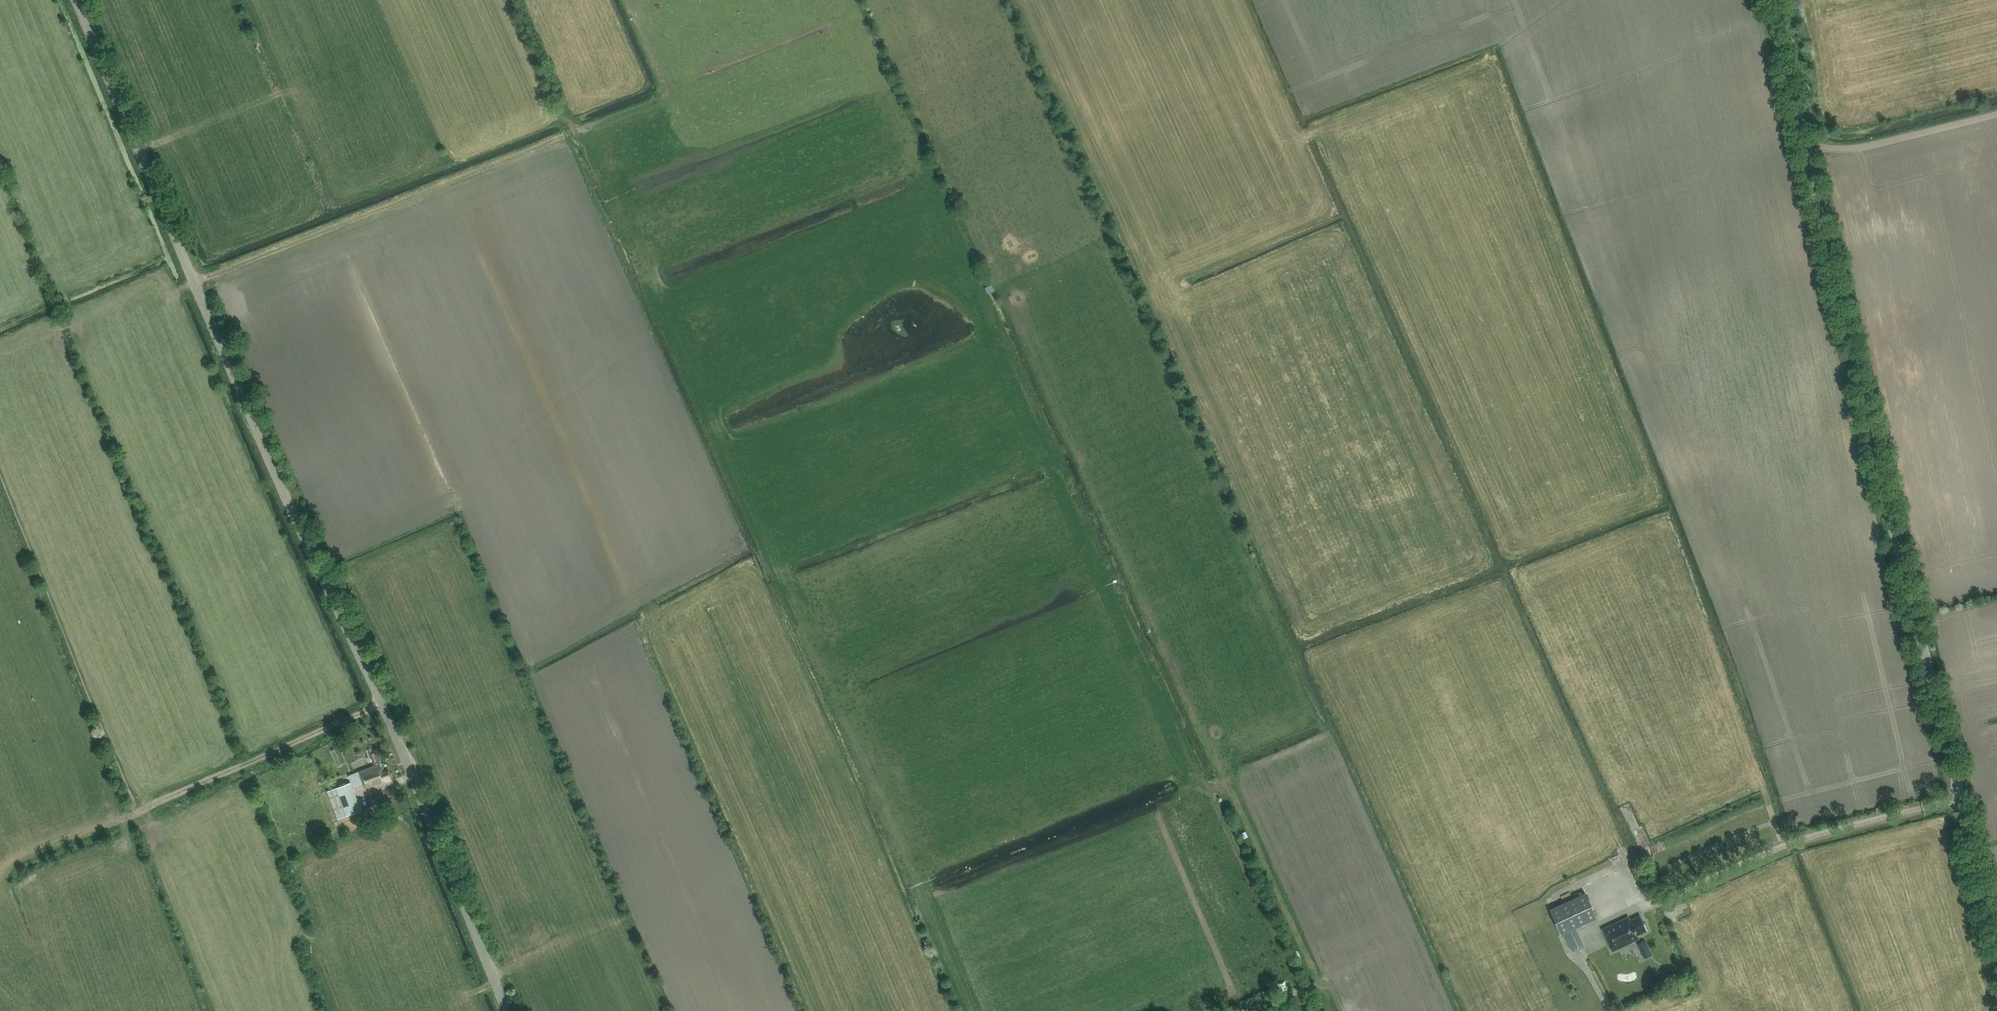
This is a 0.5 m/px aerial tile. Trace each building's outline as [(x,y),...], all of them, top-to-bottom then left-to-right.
[(378,760),(375,752),(370,754),(374,766),(359,770),(359,771),(348,776),(351,782),(353,787),(363,783),(364,786),(390,779),(388,771),(383,772),(378,760)] [(327,792),(338,819),(362,810),(353,787),(351,782),(327,792)] [(1561,933),(1596,916),(1585,892),(1549,908),(1561,933)] [(1611,950),(1615,948),(1637,938),(1636,936),(1647,931),(1639,915),(1628,920),(1628,918),(1602,930),(1611,950)] [(1645,940),(1637,944),(1644,959),(1652,955),(1645,940)]
